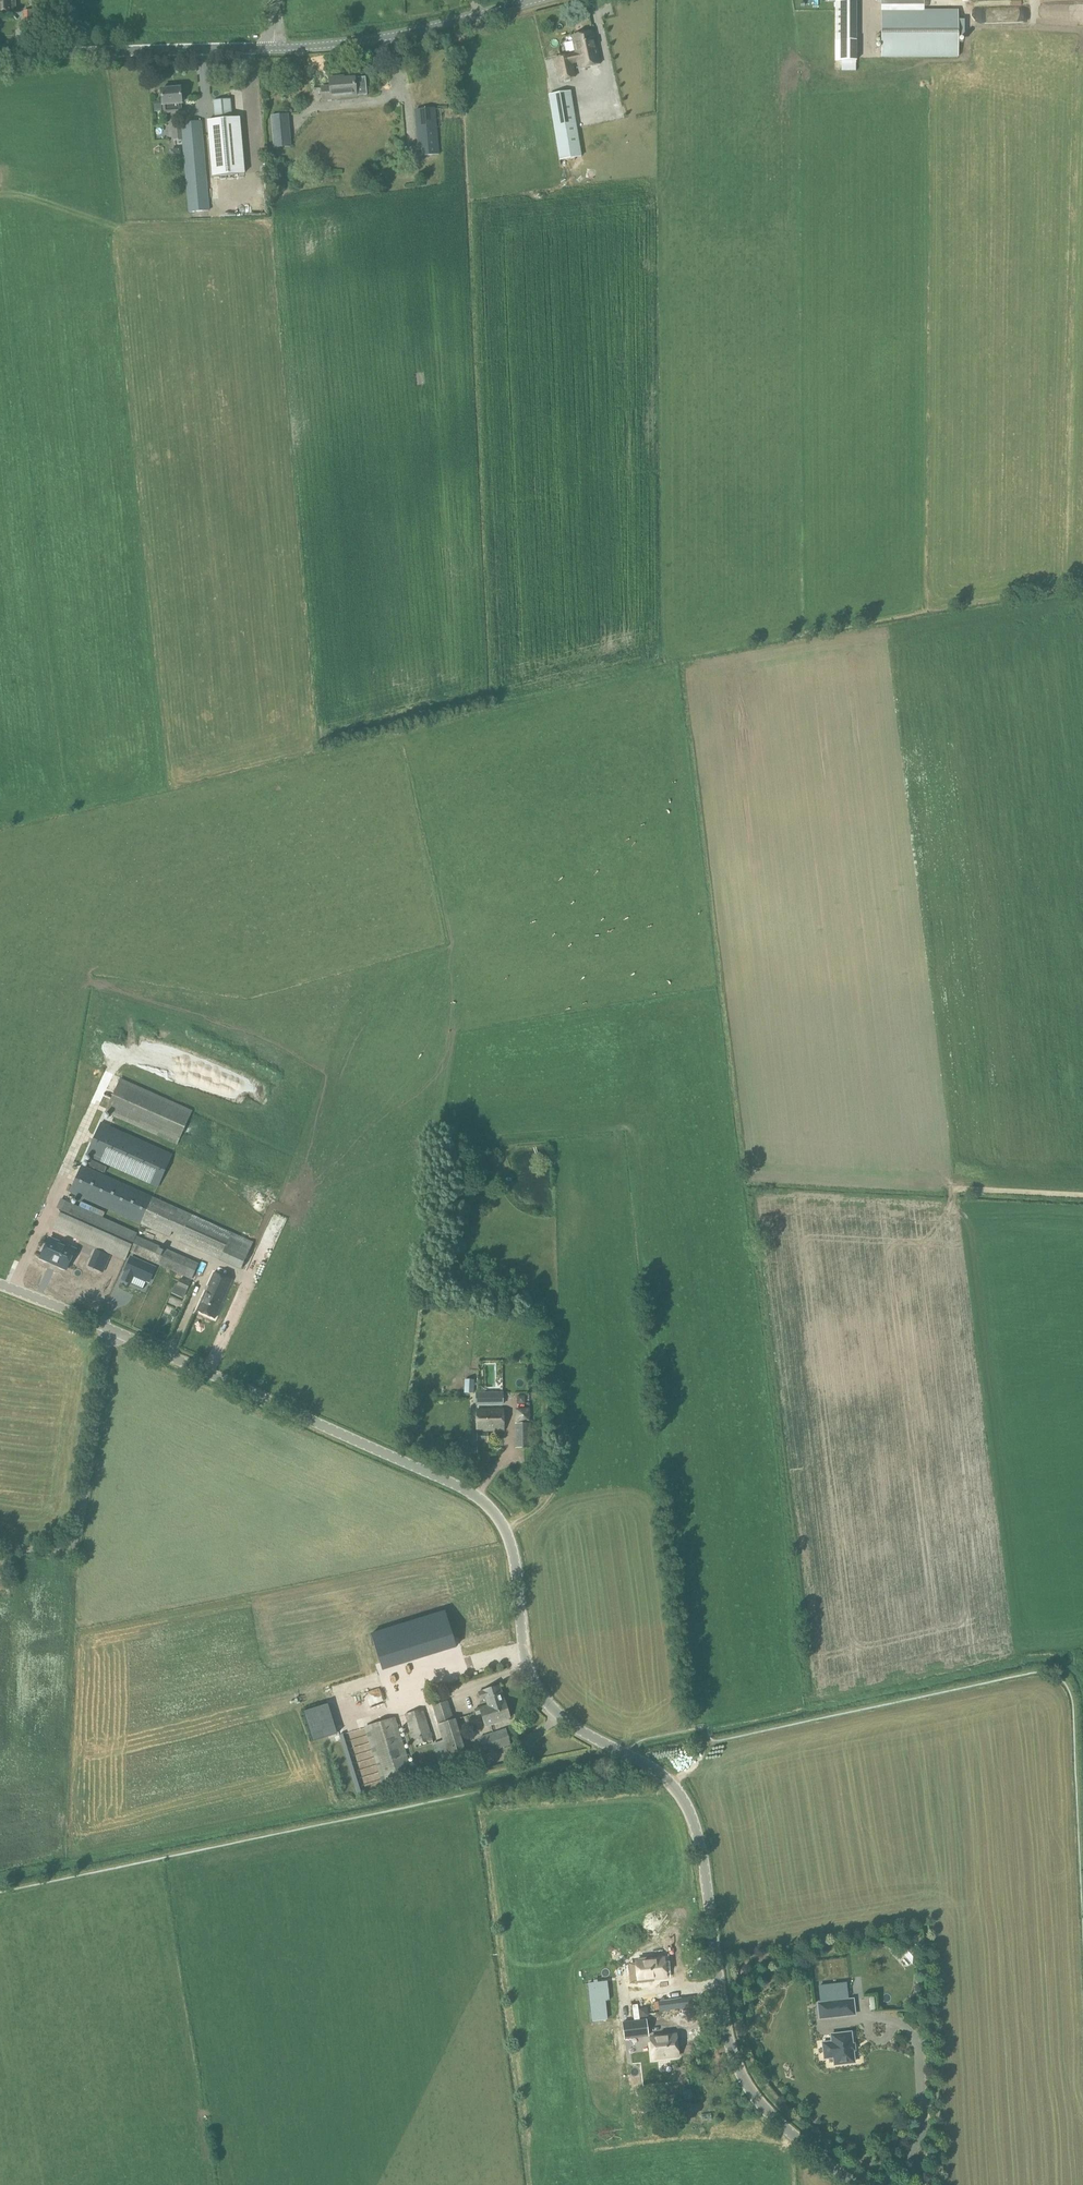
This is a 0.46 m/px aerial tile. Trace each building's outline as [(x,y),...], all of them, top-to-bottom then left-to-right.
[(16,0),(0,0),(0,12),(17,11),(16,0)] [(856,1),(836,1),(836,40),(856,40),(856,1)] [(55,7),(47,8),(47,21),(56,20),(55,7)] [(38,10),(24,10),(24,22),(39,21),(38,10)] [(958,10),(882,10),(882,86),(958,86),(958,10)] [(600,64),(593,32),(572,36),(576,53),(554,58),(559,80),(574,77),(572,63),(578,62),(579,68),(600,64)] [(340,78),(330,79),(331,87),(322,88),(323,100),(339,99),(339,97),(367,95),(366,77),(341,79),(340,78)] [(161,90),(163,113),(182,112),(181,105),(182,104),(181,88),(161,90)] [(549,95),(559,160),(580,157),(570,92),(549,95)] [(231,99),(213,101),(214,107),(231,106),(231,99)] [(579,111),(584,126),(600,121),(595,106),(579,111)] [(442,128),(441,108),(415,110),(419,156),(440,155),(438,128),(442,128)] [(270,116),(273,149),(291,147),(288,114),(270,116)] [(240,118),(208,121),(212,176),(245,173),(240,118)] [(189,213),(210,211),(202,121),(181,123),(189,213)] [(159,123),(160,136),(171,135),(170,123),(159,123)] [(125,1069),(124,1071),(293,1147),(312,1106),(142,1031),(125,1069)] [(123,1074),(105,1113),(177,1146),(195,1107),(123,1074)] [(101,1122),(86,1155),(158,1187),(173,1155),(101,1122)] [(142,1225),(154,1197),(82,1165),(70,1193),(142,1225)] [(154,1197),(142,1225),(170,1238),(172,1232),(181,1236),(179,1242),(220,1260),(219,1261),(241,1270),(254,1242),(154,1197)] [(451,1212),(470,1215),(472,1201),(453,1199),(451,1212)] [(130,1252),(192,1280),(199,1264),(137,1236),(138,1233),(66,1201),(53,1229),(126,1261),(130,1252)] [(67,1267),(76,1250),(50,1238),(40,1258),(57,1265),(58,1263),(67,1267)] [(446,1252),(465,1254),(466,1241),(447,1239),(446,1252)] [(131,1255),(121,1278),(132,1283),(135,1275),(149,1281),(156,1266),(131,1255)] [(115,1281),(119,1272),(114,1270),(110,1279),(115,1281)] [(232,1282),(214,1273),(197,1311),(215,1319),(232,1282)] [(187,1291),(190,1283),(180,1278),(177,1286),(187,1291)] [(474,1381),(474,1380),(470,1380),(465,1379),(464,1393),(474,1393),(474,1381)] [(504,1393),(478,1393),(478,1403),(503,1404),(504,1393)] [(528,1395),(517,1395),(518,1409),(528,1409),(528,1395)] [(478,1410),(478,1430),(503,1430),(503,1409),(478,1410)] [(524,1422),(523,1412),(515,1413),(516,1423),(524,1422)] [(531,1448),(531,1423),(515,1423),(515,1448),(531,1448)] [(377,1635),(385,1664),(455,1645),(446,1615),(377,1635)] [(481,1700),(486,1699),(488,1705),(480,1708),(485,1727),(502,1721),(502,1720),(510,1718),(500,1686),(483,1691),(479,1692),(481,1700)] [(432,1706),(438,1725),(454,1720),(448,1701),(432,1706)] [(415,1749),(434,1743),(423,1709),(405,1715),(415,1749)] [(414,1779),(395,1717),(365,1727),(384,1788),(414,1779)] [(443,1741),(451,1769),(469,1763),(456,1719),(454,1720),(438,1725),(443,1741)] [(511,1745),(506,1729),(480,1738),(486,1754),(511,1745)] [(432,1744),(441,1772),(451,1769),(443,1741),(432,1744)] [(899,1950),(913,1965),(921,1958),(908,1942),(899,1950)] [(650,1959),(643,1960),(643,1962),(641,1962),(642,1972),(636,1972),(637,1979),(649,1978),(649,1976),(664,1975),(663,1960),(650,1961),(650,1959)] [(677,1999),(658,2001),(658,2002),(659,2010),(660,2012),(696,2007),(694,1996),(677,1999)] [(853,1999),(819,2003),(820,2018),(855,2014),(853,1999)] [(647,2019),(622,2022),(624,2040),(649,2037),(647,2019)] [(851,2032),(831,2035),(832,2042),(823,2043),(825,2058),(834,2057),(835,2064),(854,2062),(851,2032)] [(680,2056),(678,2035),(652,2037),(655,2059),(680,2056)]
